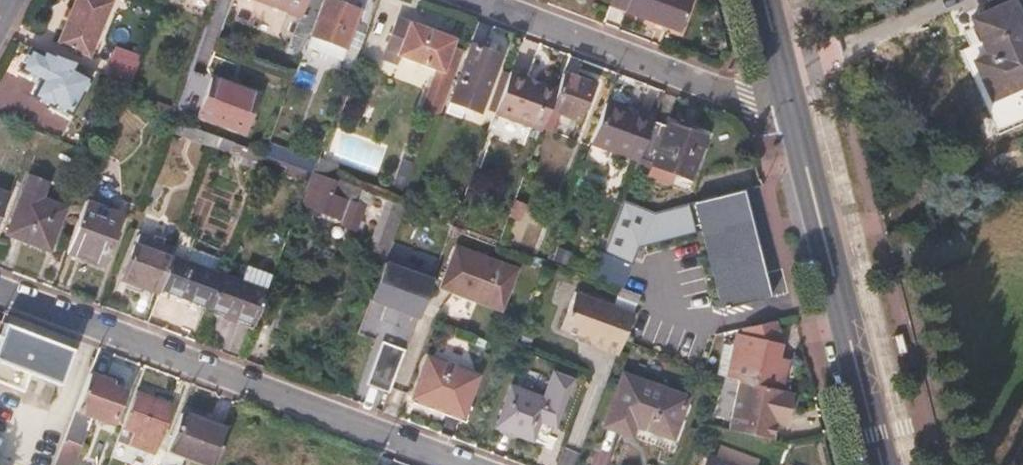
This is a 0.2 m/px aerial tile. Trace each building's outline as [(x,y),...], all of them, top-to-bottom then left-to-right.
[(112,0),(76,0),(59,41),(89,54),(112,0)] [(323,0),(257,0),(299,16),(287,50),(302,56),(323,0)] [(312,35),(345,46),(358,10),(331,0),(325,0),(312,35)] [(691,0),(611,0),(609,5),(680,30),(691,0)] [(1007,0),(1005,0),(965,16),(980,53),(966,59),(983,98),(1022,81),(1022,37),(1007,0)] [(455,77),(466,49),(454,45),(457,37),(454,36),(455,34),(439,28),(438,30),(400,15),(385,55),(399,61),(401,54),(439,68),(424,107),(441,114),(455,77)] [(486,93),(500,55),(470,44),(456,82),(457,82),(486,93)] [(131,84),(141,58),(116,48),(105,74),(131,84)] [(41,56),(30,50),(20,68),(41,80),(33,95),(51,104),(52,102),(69,111),(87,78),(67,67),(70,61),(53,54),(51,57),(42,53),(41,56)] [(28,92),(33,95),(41,80),(20,68),(17,74),(33,83),(28,92)] [(246,133),(261,94),(239,86),(241,79),(232,75),(229,82),(196,69),(180,110),(246,133)] [(551,111),(558,90),(509,72),(494,110),(544,128),(551,111)] [(577,120),(591,83),(565,74),(558,90),(551,111),(577,120)] [(481,107),(486,93),(457,82),(452,96),(481,107)] [(653,121),(654,119),(606,101),(590,143),(638,161),(653,121)] [(159,103),(155,113),(172,119),(176,109),(159,103)] [(689,178),(705,138),(668,124),(667,127),(653,121),(638,161),(634,172),(648,178),(649,175),(670,183),(674,172),(689,178)] [(315,160),(269,142),(265,154),(311,172),(315,160)] [(342,199),(331,194),(336,181),(314,173),(302,203),(334,216),(332,220),(347,226),(357,199),(344,194),(342,199)] [(10,192),(0,188),(0,219),(10,192)] [(22,190),(6,232),(47,248),(64,206),(22,190)] [(391,248),(406,208),(387,201),(366,259),(384,266),(391,248)] [(100,264),(119,215),(86,202),(66,251),(100,264)] [(401,252),(417,211),(406,208),(391,248),(401,252)] [(749,214),(701,226),(722,311),(759,302),(771,299),(749,214)] [(622,289),(637,248),(609,237),(593,278),(622,289)] [(160,289),(170,264),(172,258),(134,244),(121,279),(158,294),(160,289)] [(505,316),(517,268),(448,250),(436,298),(505,316)] [(388,263),(374,301),(386,306),(382,317),(392,321),(397,309),(411,315),(423,282),(397,272),(399,267),(388,263)] [(216,282),(170,264),(160,289),(207,307),(216,282)] [(253,325),(262,301),(272,275),(246,265),(241,279),(220,271),(216,282),(207,307),(253,325)] [(639,304),(641,296),(622,289),(619,296),(639,304)] [(619,355),(634,315),(576,293),(562,330),(592,341),(590,345),(619,355)] [(735,331),(641,296),(639,304),(634,315),(669,328),(673,319),(685,323),(684,326),(731,342),(735,331)] [(722,311),(735,331),(743,329),(765,325),(759,302),(722,311)] [(743,329),(742,336),(738,335),(735,348),(728,380),(739,383),(782,393),(787,371),(778,368),(783,346),(775,322),(765,325),(743,329)] [(70,350),(3,324),(0,331),(0,382),(19,390),(26,373),(57,385),(70,350)] [(388,392),(404,350),(382,342),(366,384),(388,392)] [(717,377),(728,380),(735,348),(724,346),(717,377)] [(427,358),(412,397),(462,415),(477,376),(427,358)] [(109,422),(122,389),(107,384),(109,380),(88,372),(56,457),(73,463),(90,415),(109,422)] [(512,387),(496,426),(531,440),(539,420),(552,426),(571,379),(553,372),(542,399),(512,387)] [(622,373),(603,425),(631,436),(636,424),(672,439),(688,398),(622,373)] [(782,393),(739,383),(727,430),(770,440),(774,424),(776,416),(787,418),(792,395),(782,393)] [(152,453),(171,405),(135,391),(117,439),(152,453)] [(227,431),(181,413),(166,452),(200,464),(214,464),(227,431)] [(787,418),(776,416),(774,424),(785,426),(787,418)] [(631,444),(617,440),(611,461),(624,464),(625,464),(631,444)] [(579,454),(565,449),(559,464),(575,464),(579,454)] [(705,464),(732,464),(709,456),(705,464)]
